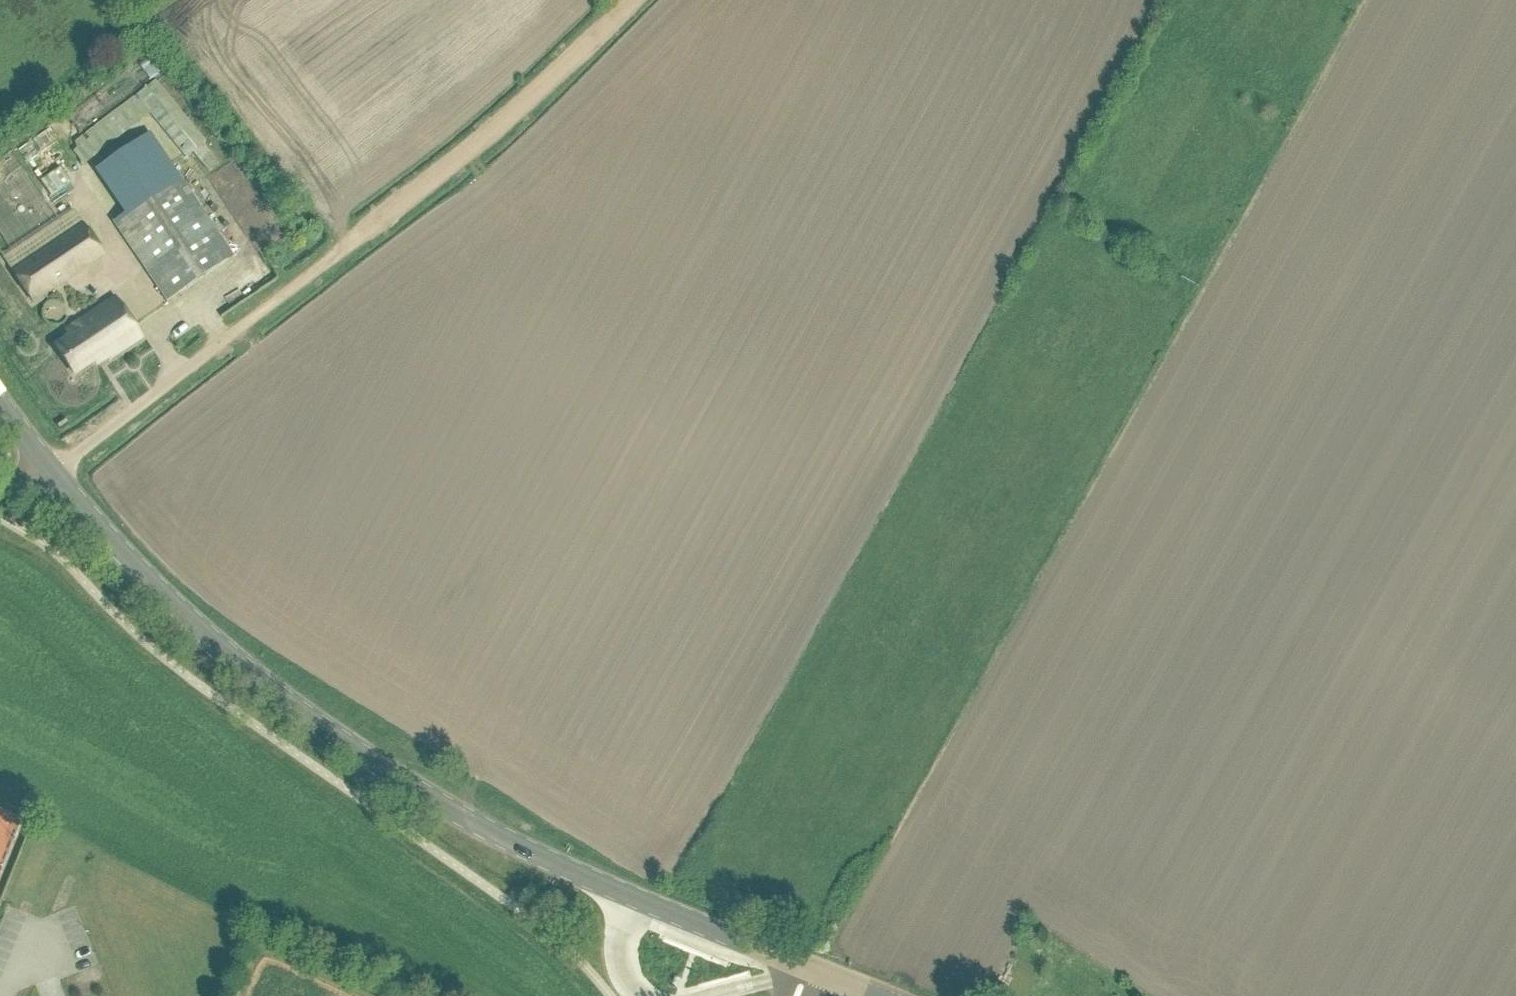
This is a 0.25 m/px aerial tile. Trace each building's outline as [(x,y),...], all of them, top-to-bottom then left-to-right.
[(150,83),(59,142),(73,163),(141,119),(166,156),(189,141),(150,83)] [(33,139),(40,150),(56,138),(49,128),(33,139)] [(31,146),(20,153),(27,163),(38,156),(31,146)] [(50,196),(70,183),(59,168),(40,182),(50,196)] [(111,223),(165,303),(234,257),(180,177),(111,223)] [(13,271),(33,301),(103,253),(83,224),(13,271)] [(109,357),(142,335),(115,296),(66,329),(70,335),(55,345),(76,375),(106,353),(109,357)] [(1056,958),(1050,967),(1066,979),(1073,970),(1056,958)]
